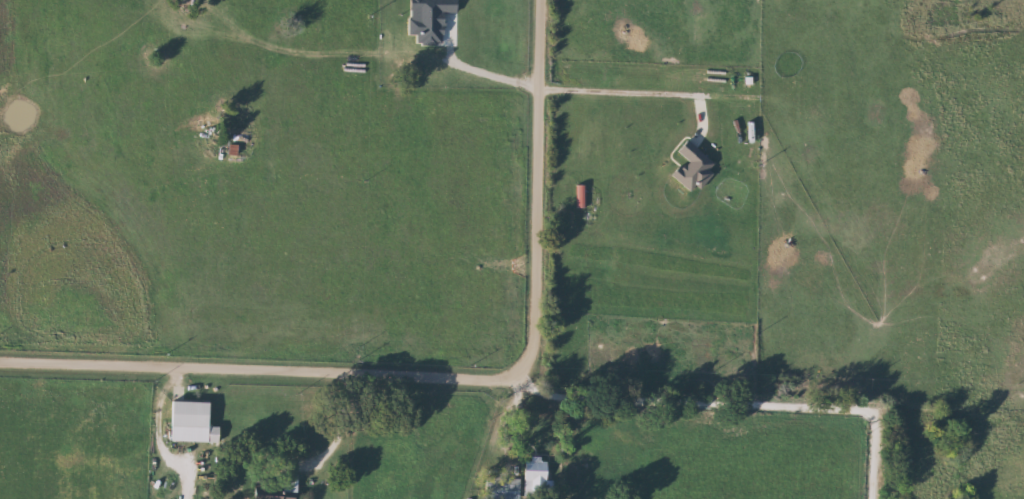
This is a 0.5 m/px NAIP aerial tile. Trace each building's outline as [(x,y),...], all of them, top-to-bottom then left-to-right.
[(214,402),(213,426),(222,426),(222,442),(176,441),(177,401),(214,402)] [(550,496),(527,496),(528,461),(550,461),(550,496)] [(300,473),(300,492),(286,492),(286,473),(300,473)]
